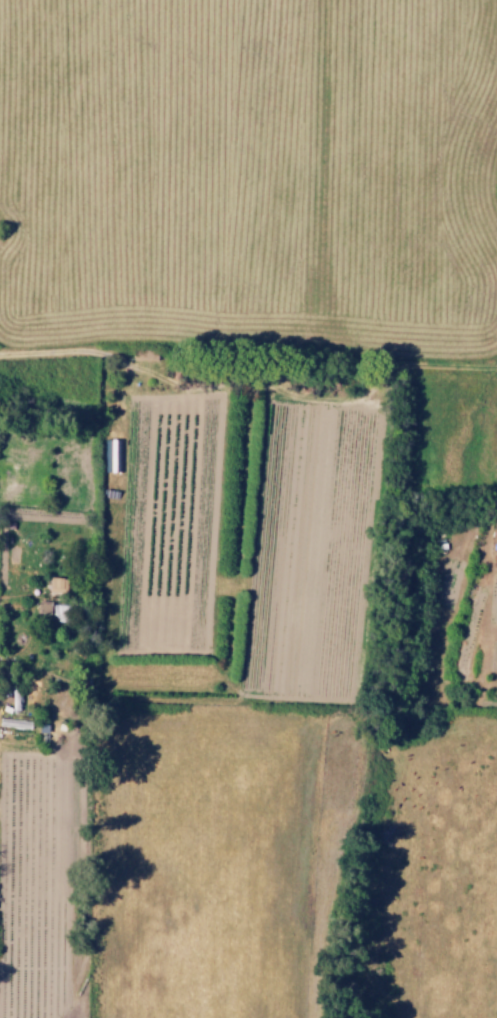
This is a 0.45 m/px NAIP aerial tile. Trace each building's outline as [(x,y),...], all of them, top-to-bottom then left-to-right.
[(49,591),(66,594),(68,579),(51,577),(49,591)] [(53,602),(38,600),(37,613),(51,614),(53,602)]
